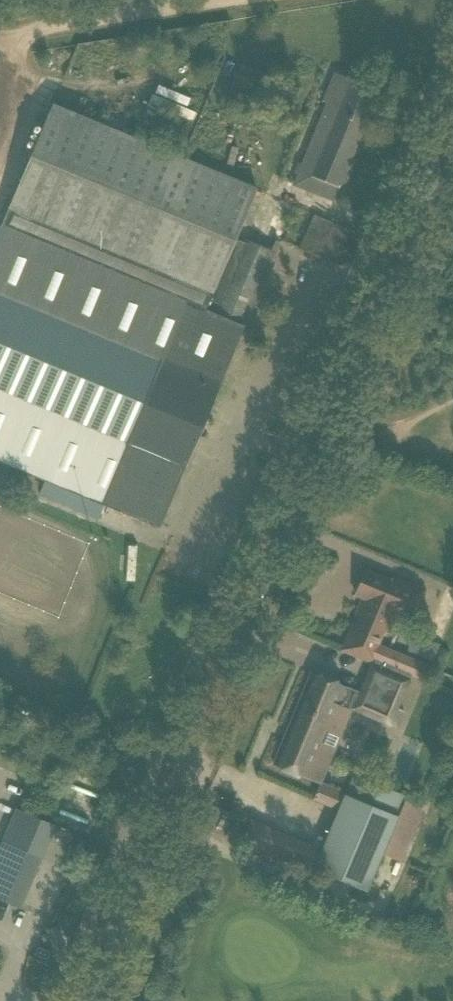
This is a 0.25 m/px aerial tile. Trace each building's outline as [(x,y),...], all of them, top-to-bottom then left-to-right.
[(294,183),(315,192),(334,199),(377,94),(349,82),(351,78),(335,72),(324,98),(328,100),(294,183)] [(235,73),(229,94),(255,102),(261,81),(235,73)] [(151,104),(189,119),(198,98),(160,83),(151,104)] [(271,250),(245,239),(243,243),(235,239),(257,188),(53,104),(0,229),(0,460),(141,517),(159,525),(279,241),(275,240),(271,250)] [(314,215),(301,247),(340,265),(354,232),(314,215)] [(412,675),(420,678),(426,664),(379,644),(393,612),(410,619),(413,613),(416,614),(426,589),(394,575),(392,580),(384,577),(366,569),(355,594),(364,597),(356,614),(360,615),(356,624),(353,623),(342,649),(360,657),(370,661),(372,662),(373,658),(412,675)] [(312,673),(274,765),(319,784),(346,722),(351,710),(348,709),(349,707),(338,702),(344,687),(330,680),(312,673)] [(338,812),(314,868),(368,890),(383,855),(402,861),(423,810),(406,801),(407,797),(354,775),(347,792),(323,782),(314,801),(338,812)] [(0,848),(0,898),(18,906),(54,826),(17,810),(0,848)] [(307,859),(313,837),(247,820),(241,842),(307,859)]
